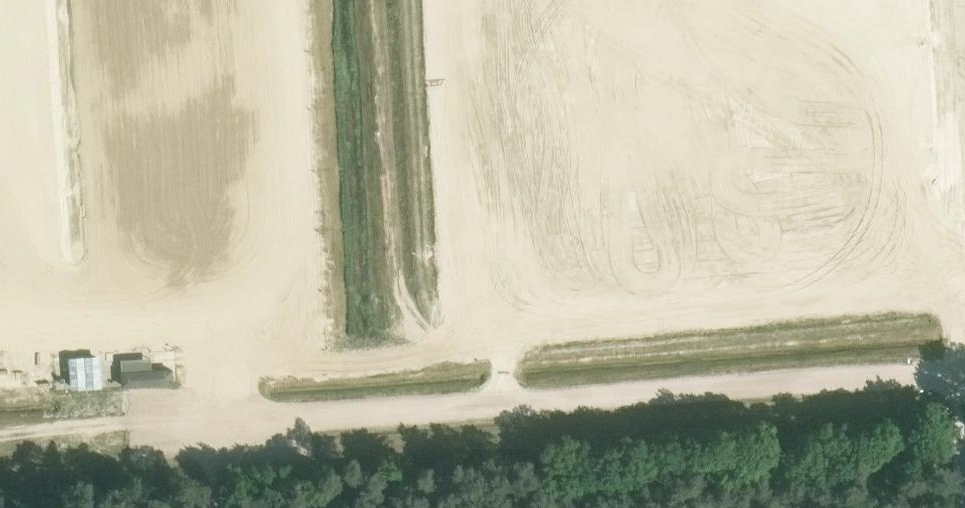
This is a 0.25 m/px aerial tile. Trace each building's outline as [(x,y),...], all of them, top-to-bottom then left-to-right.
[(172,366),(149,367),(149,359),(120,359),(120,384),(172,384),(172,366)]
